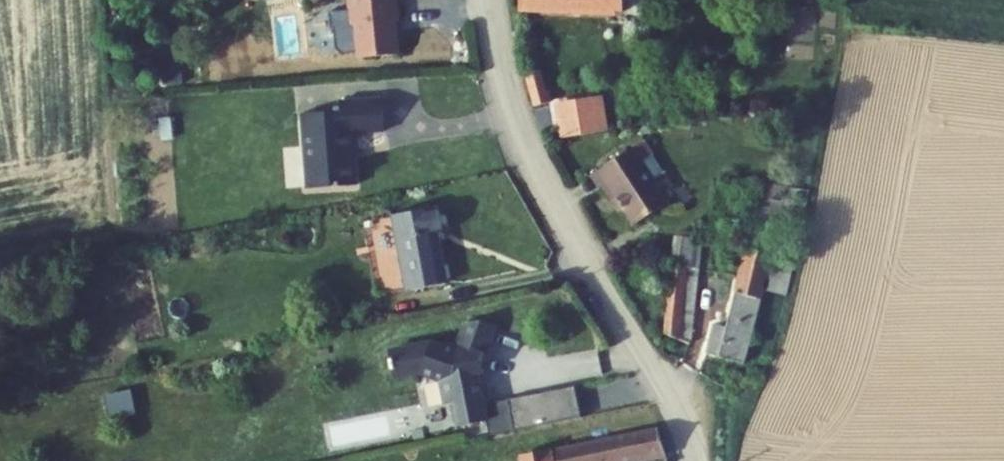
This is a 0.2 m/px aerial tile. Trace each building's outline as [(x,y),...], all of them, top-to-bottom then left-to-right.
[(372,16),(375,15),(379,48),(419,44),(415,12),(418,11),(417,0),(370,0),(372,16)] [(529,14),(623,17),(623,7),(623,0),(529,0),(529,14)] [(535,70),(537,78),(545,102),(557,98),(548,66),(535,70)] [(402,120),(400,87),(358,91),(359,100),(321,103),(327,178),(373,174),(368,136),(371,136),(370,122),(402,120)] [(612,93),(571,100),(576,129),(617,123),(612,93)] [(653,138),(600,164),(607,184),(619,179),(638,222),(678,203),(664,173),(670,170),(653,138)] [(447,197),(408,205),(426,280),(463,272),(454,222),(460,221),(456,202),(450,204),(447,197)] [(408,205),(387,210),(404,285),(426,280),(408,205)] [(702,245),(685,242),(683,261),(700,266),(702,245)] [(724,312),(717,341),(752,358),(767,301),(786,305),(799,256),(754,247),(737,315),(724,312)] [(696,331),(700,266),(683,261),(677,329),(696,331)] [(510,317),(496,312),(480,316),(473,338),(458,341),(447,337),(411,344),(416,371),(436,367),(458,374),(463,398),(472,396),(477,421),(503,415),(493,368),(500,366),(498,355),(510,317)] [(523,393),(529,425),(597,412),(591,380),(523,393)] [(134,388),(107,392),(110,414),(137,411),(134,388)] [(533,460),(645,460),(679,455),(672,425),(562,448),(561,441),(532,447),(533,460)]
